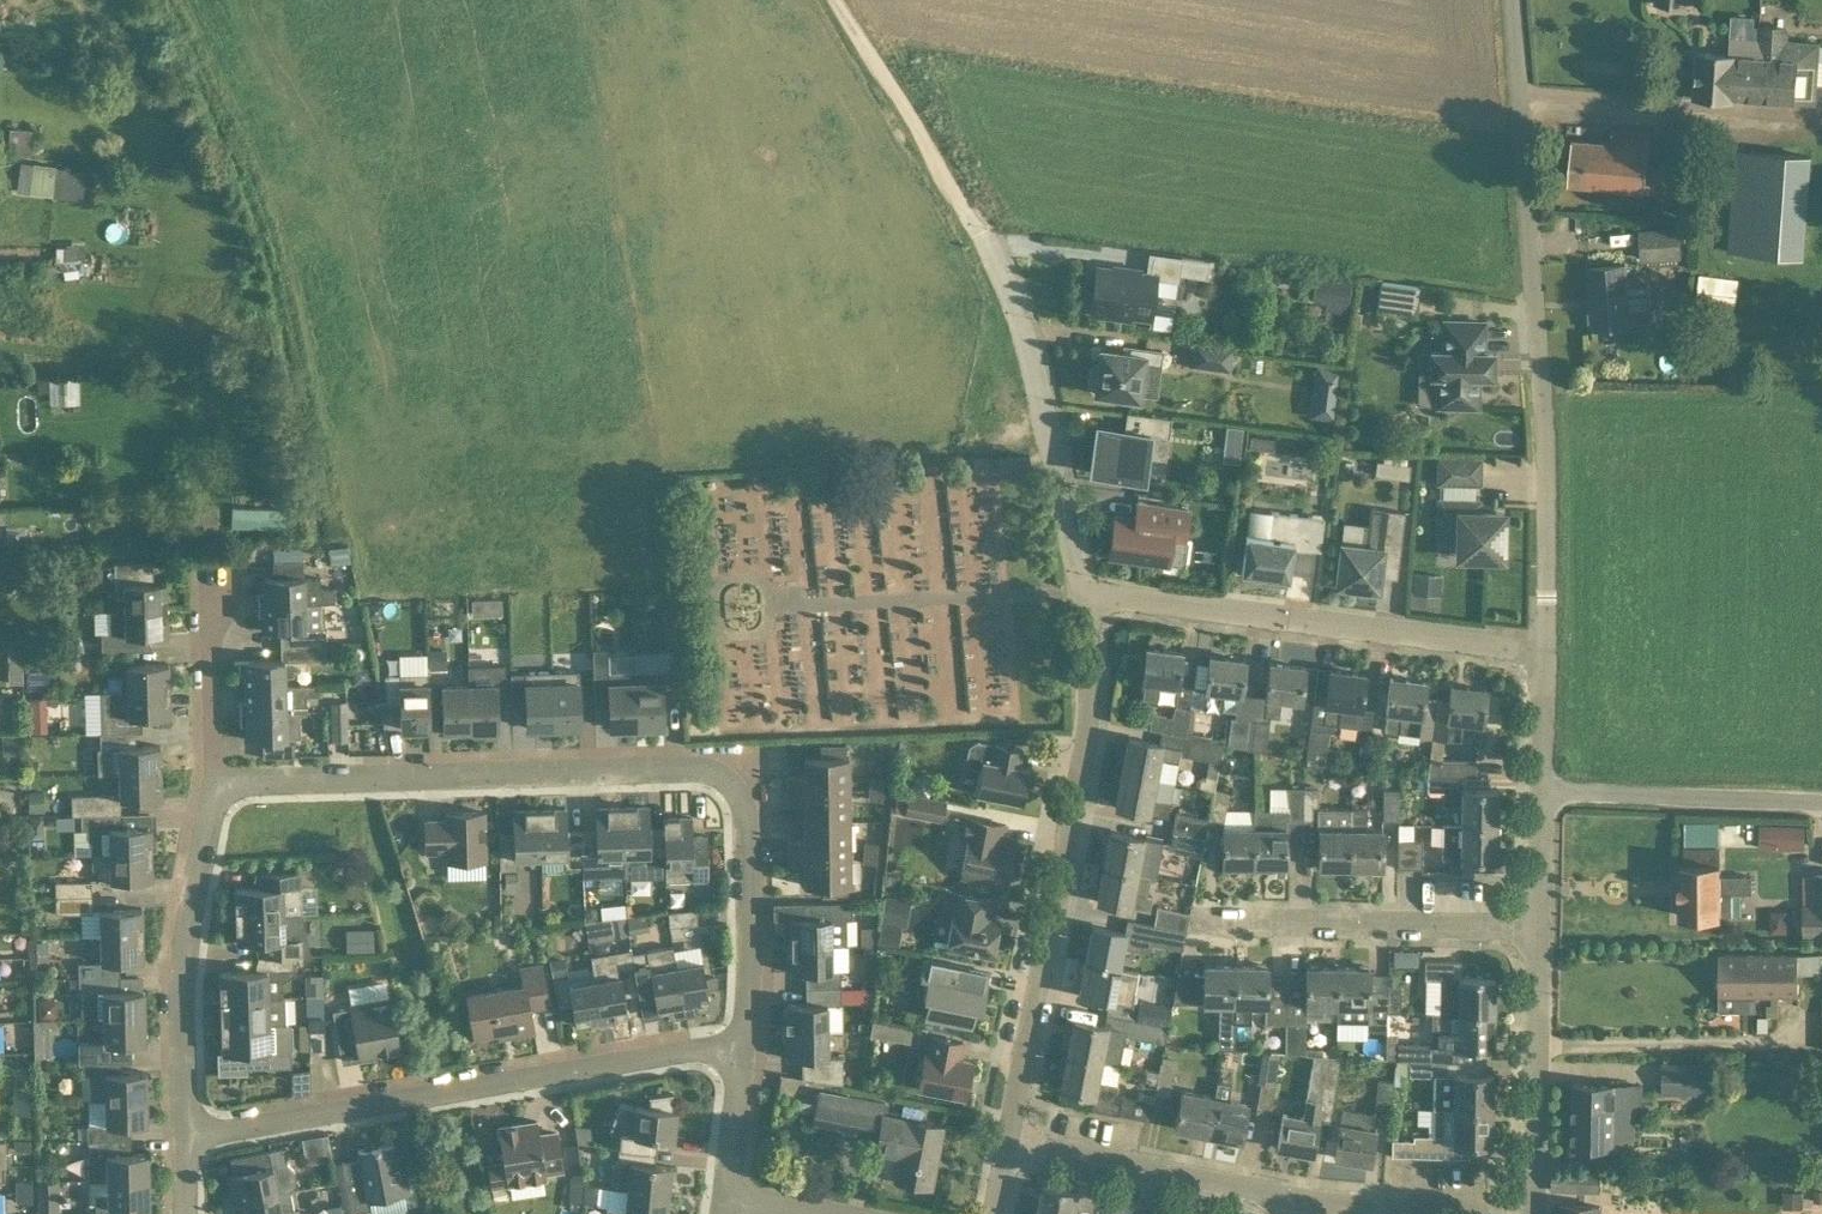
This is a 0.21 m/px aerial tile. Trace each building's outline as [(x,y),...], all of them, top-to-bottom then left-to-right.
[(1756,35),(1759,35),(1757,56),(1753,56),(1750,100),(1815,104),(1815,99),(1820,40),(1788,38),(1789,25),(1757,22),(1756,35)] [(1694,95),(1736,99),(1750,100),(1753,56),(1757,56),(1759,35),(1756,35),(1730,33),(1729,54),(1697,51),(1694,95)] [(9,127),(7,151),(32,152),(33,128),(9,127)] [(1567,183),(1667,192),(1670,162),(1648,161),(1651,131),(1612,128),(1611,143),(1571,139),(1567,183)] [(1811,153),(1737,148),(1731,249),(1806,254),(1811,153)] [(33,162),(33,166),(22,164),(18,191),(62,197),(66,167),(33,162)] [(1680,228),(1641,231),(1642,257),(1681,255),(1680,228)] [(65,258),(65,246),(57,246),(57,260),(65,260),(65,258)] [(1179,272),(1207,276),(1210,259),(1181,255),(1179,272)] [(1593,327),(1632,325),(1628,263),(1589,266),(1593,327)] [(1150,275),(1146,274),(1138,273),(1139,271),(1125,269),(1125,271),(1097,267),(1094,290),(1088,289),(1086,306),(1092,307),(1091,311),(1129,316),(1129,312),(1151,315),(1154,292),(1148,291),(1150,275)] [(1738,278),(1700,274),(1697,300),(1736,304),(1738,278)] [(1347,313),(1352,282),(1331,278),(1327,302),(1326,310),(1347,313)] [(1378,307),(1378,308),(1416,313),(1420,285),(1382,279),(1381,283),(1378,307)] [(1484,321),(1445,320),(1444,351),(1432,351),(1432,374),(1438,374),(1438,405),(1478,405),(1478,375),(1492,375),(1493,352),(1484,352),(1484,321)] [(1196,342),(1193,363),(1229,368),(1232,347),(1196,342)] [(1096,385),(1095,392),(1139,398),(1144,361),(1160,363),(1161,350),(1125,345),(1124,351),(1101,347),(1098,369),(1093,369),(1091,384),(1096,385)] [(1339,393),(1343,367),(1316,363),(1313,390),(1339,393)] [(50,395),(79,394),(79,374),(49,376),(49,377),(50,391),(50,395)] [(1114,427),(1097,424),(1091,471),(1144,479),(1150,433),(1169,436),(1172,417),(1127,411),(1125,428),(1123,428),(1123,431),(1113,430),(1114,427)] [(1226,424),(1225,438),(1242,440),(1244,426),(1226,424)] [(1259,448),(1261,436),(1251,435),(1249,447),(1259,448)] [(1341,439),(1347,448),(1352,444),(1346,436),(1341,439)] [(1439,458),(1439,482),(1480,483),(1481,459),(1439,458)] [(1377,459),(1375,474),(1408,479),(1410,464),(1377,459)] [(1480,500),(1438,498),(1438,522),(1458,523),(1458,556),(1503,558),(1504,512),(1480,511),(1480,500)] [(1115,514),(1109,555),(1169,564),(1172,538),(1185,540),(1189,508),(1137,501),(1135,517),(1115,514)] [(169,505),(171,533),(218,530),(217,502),(169,505)] [(286,507),(231,506),(231,525),(286,527),(286,507)] [(1371,507),(1369,523),(1366,544),(1341,541),(1336,584),(1379,589),(1380,575),(1397,577),(1405,511),(1371,507)] [(1284,583),(1284,581),(1283,581),(1283,577),(1289,578),(1293,545),(1319,548),(1323,516),(1272,510),(1269,535),(1246,533),(1241,572),(1264,575),(1263,579),(1262,580),(1284,583)] [(348,544),(330,547),(332,563),(350,560),(348,544)] [(153,560),(114,561),(115,586),(123,585),(124,607),(124,609),(167,608),(166,581),(150,582),(149,562),(153,561),(153,560)] [(31,563),(32,572),(45,571),(44,561),(31,563)] [(81,582),(86,569),(77,565),(71,578),(81,582)] [(1432,594),(1434,575),(1415,573),(1413,593),(1432,594)] [(320,576),(304,576),(265,577),(265,592),(258,592),(258,604),(305,603),(318,602),(318,601),(335,601),(335,587),(321,587),(320,576)] [(488,614),(488,598),(473,599),(473,615),(488,614)] [(281,630),(281,644),(327,643),(326,627),(306,628),(305,603),(258,604),(259,616),(266,616),(266,630),(281,630)] [(382,611),(382,603),(369,603),(369,616),(378,616),(382,611)] [(151,647),(150,634),(168,634),(167,608),(124,609),(124,607),(111,608),(112,631),(101,631),(101,638),(96,638),(96,650),(151,647)] [(286,685),(286,684),(286,660),(327,659),(327,643),(281,644),(282,659),(234,660),(234,662),(239,661),(239,673),(246,672),(246,687),(286,685)] [(1159,684),(1178,686),(1182,651),(1146,647),(1141,700),(1157,702),(1159,684)] [(447,668),(447,649),(429,649),(429,669),(447,668)] [(607,665),(629,667),(630,651),(608,650),(607,665)] [(399,671),(427,669),(426,651),(398,652),(399,671)] [(1210,654),(1207,678),(1205,690),(1203,707),(1219,709),(1221,692),(1241,694),(1246,659),(1210,654)] [(1270,662),(1263,714),(1279,716),(1281,699),(1301,701),(1306,666),(1270,662)] [(169,663),(145,663),(125,664),(126,690),(170,689),(169,663)] [(354,665),(355,681),(370,681),(370,665),(354,665)] [(24,682),(23,668),(9,668),(10,682),(24,682)] [(48,668),(27,669),(28,690),(49,689),(48,668)] [(581,724),(580,679),(580,669),(553,670),(553,679),(554,725),(581,724)] [(635,670),(637,725),(664,724),(664,719),(666,719),(665,710),(664,710),(663,703),(663,699),(681,698),(677,669),(662,669),(635,670)] [(1360,726),(1364,689),(1366,673),(1330,669),(1326,702),(1313,701),(1306,761),(1324,763),(1329,727),(1330,723),(1335,723),(1360,726)] [(554,725),(553,679),(553,670),(525,671),(526,680),(527,726),(554,725)] [(594,671),(595,701),(609,700),(609,704),(610,726),(613,726),(613,728),(621,728),(621,726),(637,725),(635,670),(608,671),(594,671)] [(430,727),(428,674),(428,672),(386,673),(386,702),(401,702),(401,713),(399,713),(400,722),(402,722),(402,728),(430,727)] [(1390,676),(1387,700),(1384,729),(1432,737),(1437,699),(1424,697),(1426,681),(1390,676)] [(286,685),(246,687),(247,700),(240,701),(240,713),(288,711),(307,710),(307,694),(318,694),(317,683),(286,684),(286,685)] [(372,683),(354,683),(353,701),(372,702),(372,683)] [(497,683),(470,684),(471,728),(498,727),(497,683)] [(444,729),(471,728),(470,684),(443,685),(444,729)] [(1437,699),(1432,737),(1444,738),(1446,738),(1447,736),(1460,738),(1462,720),(1483,722),(1487,688),(1451,684),(1449,700),(1437,699)] [(142,716),(147,716),(171,715),(170,689),(126,690),(101,691),(101,692),(86,692),(87,718),(102,717),(103,731),(103,732),(136,731),(136,730),(142,730),(142,716)] [(1193,689),(1190,706),(1203,707),(1205,690),(1193,689)] [(46,713),(46,697),(25,697),(25,713),(46,713)] [(348,738),(347,714),(347,700),(331,700),(333,739),(348,738)] [(1161,730),(1186,735),(1190,709),(1174,707),(1173,715),(1152,711),(1149,727),(1161,730)] [(295,756),(294,736),(288,736),(288,711),(240,713),(240,724),(248,724),(248,739),(263,738),(264,757),(295,756)] [(1246,747),(1249,719),(1230,717),(1227,743),(1246,747)] [(1269,721),(1249,719),(1246,747),(1265,752),(1266,746),(1269,721)] [(161,744),(137,745),(136,745),(136,731),(103,732),(103,731),(100,731),(101,747),(97,747),(98,773),(119,772),(162,771),(161,744)] [(22,733),(8,734),(9,754),(23,753),(22,733)] [(1177,762),(1180,746),(1158,742),(1152,741),(1129,736),(1122,770),(1157,778),(1174,781),(1175,781),(1178,762),(1177,762)] [(1208,758),(1219,761),(1223,742),(1211,740),(1190,736),(1186,754),(1208,758)] [(914,740),(901,737),(897,751),(910,754),(914,740)] [(882,738),(880,757),(894,759),(896,739),(882,738)] [(976,793),(999,797),(1022,802),(1026,785),(1033,780),(1028,772),(1029,767),(1020,765),(1023,748),(976,739),(969,744),(966,758),(971,766),(981,768),(976,793)] [(850,788),(850,759),(850,755),(846,755),(846,745),(820,746),(821,756),(805,756),(805,775),(789,775),(789,789),(850,788)] [(1452,758),(1442,758),(1430,757),(1428,775),(1463,776),(1463,775),(1476,776),(1476,758),(1452,758)] [(38,774),(38,758),(27,758),(27,774),(38,774)] [(1115,806),(1139,810),(1151,813),(1151,812),(1168,815),(1170,800),(1174,781),(1157,778),(1122,770),(1115,806)] [(122,812),(121,798),(163,797),(162,771),(119,772),(119,793),(71,794),(72,814),(81,813),(122,812)] [(1460,804),(1460,821),(1460,823),(1460,824),(1496,825),(1497,789),(1463,789),(1463,776),(1428,775),(1428,790),(1444,790),(1444,804),(1460,804)] [(870,787),(883,789),(884,778),(870,777),(870,787)] [(1286,866),(1286,847),(1288,847),(1288,817),(1302,817),(1302,787),(1288,786),(1288,803),(1270,803),(1270,808),(1255,808),(1255,824),(1254,865),(1274,866),(1274,873),(1285,873),(1285,866),(1286,866)] [(882,799),(883,789),(870,787),(869,798),(882,799)] [(1209,817),(1224,820),(1226,808),(1229,790),(1214,787),(1214,790),(1208,816),(1208,817),(1209,817)] [(1302,817),(1319,817),(1319,866),(1350,867),(1350,807),(1318,807),(1318,787),(1302,787),(1302,817)] [(851,820),(850,790),(850,788),(789,789),(789,803),(805,802),(806,820),(851,820)] [(1384,788),(1383,818),(1398,819),(1399,788),(1384,788)] [(908,791),(897,789),(893,810),(904,812),(908,791)] [(947,799),(908,791),(904,812),(943,820),(947,799)] [(43,808),(43,792),(31,792),(31,808),(43,808)] [(596,807),(596,826),(597,836),(582,836),(583,865),(598,865),(602,855),(605,855),(624,854),(623,806),(596,807)] [(665,865),(665,862),(666,862),(665,834),(651,834),(650,806),(623,806),(624,854),(625,878),(665,877),(665,865)] [(1382,867),(1382,843),(1382,827),(1367,827),(1367,807),(1350,807),(1350,867),(1382,867)] [(568,837),(568,827),(567,808),(540,809),(542,857),(543,873),(562,872),(567,866),(583,865),(582,836),(568,837)] [(1255,808),(1244,808),(1244,825),(1223,825),(1223,865),(1254,865),(1255,824),(1255,808)] [(514,838),(500,839),(501,868),(516,867),(519,857),(542,857),(540,809),(513,810),(514,838)] [(486,860),(485,834),(485,810),(446,812),(446,819),(425,819),(426,851),(445,850),(446,861),(452,861),(452,871),(457,875),(477,875),(481,870),(481,860),(486,860)] [(1175,810),(1172,830),(1205,836),(1209,817),(1208,817),(1208,816),(1175,810)] [(152,852),(152,848),(158,848),(157,826),(124,827),(124,812),(122,812),(81,813),(82,829),(74,829),(74,854),(92,854),(152,852)] [(959,875),(966,876),(990,881),(991,876),(1007,879),(1014,843),(1002,841),(1006,823),(962,814),(958,835),(967,837),(959,875)] [(29,829),(37,829),(41,824),(41,816),(29,816),(29,829)] [(666,862),(665,862),(665,865),(665,877),(665,880),(689,880),(689,879),(692,879),(692,880),(707,880),(707,875),(706,835),(705,835),(706,844),(693,845),(692,816),(664,817),(665,834),(666,862)] [(851,820),(806,820),(806,838),(790,838),(790,852),(851,851),(851,820)] [(1685,822),(1685,845),(1719,844),(1719,821),(1685,822)] [(1496,868),(1496,825),(1460,824),(1460,823),(1442,824),(1443,842),(1442,858),(1461,858),(1461,868),(1496,868)] [(1760,824),(1760,846),(1805,848),(1806,826),(1760,824)] [(1162,840),(1134,835),(1111,830),(1104,865),(1150,874),(1156,875),(1162,840)] [(1205,836),(1172,830),(1168,848),(1201,855),(1205,836)] [(1398,867),(1421,867),(1422,867),(1422,837),(1415,837),(1398,837),(1398,843),(1398,867)] [(864,850),(878,851),(878,841),(864,840),(864,850)] [(877,862),(878,851),(864,850),(863,861),(877,862)] [(823,894),(847,894),(848,894),(848,883),(852,883),(851,851),(790,852),(790,866),(806,866),(806,884),(822,884),(823,894)] [(99,880),(129,879),(153,879),(152,852),(92,854),(92,867),(99,867),(99,880)] [(1680,914),(1704,914),(1721,914),(1721,913),(1733,913),(1733,891),(1753,891),(1753,875),(1721,875),(1721,863),(1680,863),(1680,914)] [(1097,900),(1121,905),(1149,910),(1152,895),(1147,894),(1150,874),(1104,865),(1097,900)] [(302,870),(291,871),(257,872),(258,887),(236,887),(237,915),(301,912),(301,885),(302,885),(302,870)] [(505,871),(505,887),(518,887),(517,871),(505,871)] [(1813,872),(1814,903),(1803,903),(1803,935),(1815,935),(1815,941),(1821,941),(1821,872),(1813,872)] [(883,883),(894,885),(896,876),(883,873),(883,883)] [(55,880),(56,896),(92,895),(92,879),(55,880)] [(997,899),(973,894),(951,890),(947,913),(953,914),(950,929),(947,946),(993,955),(997,931),(999,920),(993,918),(997,899)] [(882,921),(903,924),(907,925),(912,899),(885,894),(880,920),(882,921)] [(92,911),(92,895),(56,896),(56,912),(92,911)] [(786,944),(832,944),(847,943),(847,918),(853,918),(852,901),(805,902),(805,917),(791,917),(791,944),(786,944)] [(569,902),(569,913),(580,913),(580,902),(569,902)] [(613,903),(614,916),(625,915),(624,902),(613,903)] [(1157,906),(1153,923),(1153,924),(1154,924),(1172,928),(1186,931),(1189,912),(1157,906)] [(142,908),(118,909),(99,909),(99,935),(143,934),(142,908)] [(669,925),(679,925),(680,938),(699,936),(698,923),(697,908),(673,910),(668,910),(669,925)] [(1770,909),(1770,932),(1787,932),(1787,909),(1770,909)] [(238,942),(254,941),(259,941),(260,955),(294,954),(311,954),(303,912),(301,912),(237,915),(238,942)] [(629,934),(625,916),(612,919),(610,919),(613,935),(614,937),(629,934)] [(1149,951),(1151,942),(1154,924),(1153,924),(1153,923),(1127,918),(1125,931),(1092,925),(1086,959),(1121,966),(1125,947),(1149,951)] [(882,921),(878,943),(899,946),(903,924),(882,921)] [(878,942),(878,924),(863,925),(863,942),(878,942)] [(361,928),(361,950),(374,950),(374,928),(361,928)] [(1183,948),(1183,945),(1186,931),(1172,928),(1169,946),(1183,948)] [(116,961),(120,961),(144,960),(143,934),(99,935),(100,960),(78,961),(79,976),(116,975),(116,961)] [(48,952),(48,941),(37,941),(37,952),(48,952)] [(674,944),(633,951),(636,972),(640,992),(654,989),(657,1008),(671,1006),(673,1013),(685,1011),(677,965),(674,944)] [(806,987),(841,987),(840,969),(833,969),(832,944),(786,944),(786,945),(791,945),(791,971),(806,971),(806,987)] [(864,944),(864,956),(874,956),(874,944),(864,944)] [(625,994),(640,992),(636,972),(633,951),(632,951),(631,947),(591,954),(595,977),(596,979),(604,1025),(616,1023),(614,1016),(628,1014),(625,994)] [(1771,995),(1778,995),(1799,995),(1799,972),(1821,972),(1821,953),(1719,953),(1719,971),(1716,971),(1716,977),(1719,977),(1719,1010),(1756,1010),(1756,995),(1771,995)] [(260,970),(245,970),(221,971),(221,998),(283,996),(282,979),(294,973),(294,954),(260,955),(260,970)] [(567,969),(565,956),(550,958),(553,977),(568,975),(567,969)] [(990,971),(987,971),(965,966),(924,957),(920,976),(926,978),(923,994),(928,995),(924,1014),(972,1024),(976,1005),(982,1007),(990,971)] [(1081,971),(1083,975),(1079,994),(1131,1004),(1138,970),(1121,966),(1086,959),(1085,962),(1082,965),(1081,971)] [(1441,977),(1440,1001),(1440,1012),(1493,1013),(1494,977),(1461,977),(1461,960),(1426,959),(1425,976),(1441,977)] [(522,982),(467,992),(475,1035),(513,1029),(514,1033),(534,1030),(531,1008),(550,1005),(542,961),(519,965),(522,982)] [(679,965),(677,965),(685,1011),(697,1009),(696,1002),(710,1000),(703,961),(679,965)] [(1219,1034),(1220,1034),(1220,1049),(1234,1050),(1234,1034),(1234,1021),(1235,964),(1205,964),(1204,973),(1195,973),(1178,972),(1176,986),(1175,986),(1172,1001),(1202,1000),(1202,1004),(1218,1003),(1219,1034)] [(1286,993),(1267,993),(1267,965),(1235,964),(1234,1021),(1250,1020),(1250,1004),(1266,1004),(1265,1022),(1286,1023),(1286,993)] [(1285,1052),(1306,1054),(1306,1047),(1305,1019),(1337,1019),(1338,966),(1307,965),(1306,994),(1286,993),(1286,1023),(1285,1052)] [(1387,1011),(1388,988),(1370,987),(1369,972),(1370,966),(1338,966),(1337,1019),(1337,1037),(1368,1038),(1367,1029),(1387,1029),(1387,1011)] [(306,995),(324,994),(323,973),(306,973),(306,995)] [(116,975),(79,976),(79,990),(82,990),(82,1016),(83,1016),(83,1017),(145,1015),(144,989),(143,989),(117,990),(116,975)] [(570,982),(569,975),(553,978),(558,1006),(573,1003),(576,1023),(590,1020),(591,1027),(604,1025),(596,979),(595,977),(570,982)] [(708,988),(718,986),(717,975),(707,977),(708,988)] [(1388,988),(1387,1011),(1400,1011),(1401,983),(1388,983),(1388,988)] [(1172,1001),(1175,986),(1172,986),(1170,996),(1166,995),(1164,1004),(1163,1012),(1137,1007),(1136,1017),(1168,1024),(1172,1001)] [(841,1001),(841,987),(806,987),(806,1003),(787,1003),(787,1029),(782,1030),(829,1030),(829,1003),(841,1003),(841,1001)] [(872,987),(841,987),(841,1001),(862,1002),(862,1007),(870,1007),(872,987)] [(309,1015),(310,1025),(310,1049),(325,1049),(325,1025),(324,994),(306,995),(307,1015),(309,1015)] [(333,1009),(337,1030),(355,1027),(360,1055),(400,1048),(390,995),(389,995),(352,1002),(349,1002),(350,1006),(333,1009)] [(222,1025),(287,1022),(286,996),(283,996),(221,998),(222,1025)] [(1445,1047),(1485,1048),(1492,1048),(1493,1013),(1440,1012),(1440,1041),(1397,1041),(1386,1041),(1386,1058),(1409,1058),(1445,1059),(1445,1047)] [(1074,1019),(1067,1054),(1119,1064),(1125,1034),(1164,1042),(1168,1024),(1136,1017),(1107,1013),(1105,1025),(1074,1019)] [(78,1040),(79,1056),(84,1056),(84,1057),(120,1057),(132,1056),(131,1042),(146,1042),(145,1015),(83,1017),(83,1016),(78,1016),(78,1040)] [(50,1018),(33,1019),(33,1023),(34,1033),(35,1057),(49,1057),(49,1058),(52,1058),(52,1039),(50,1018)] [(872,1020),(870,1034),(895,1039),(898,1024),(872,1020)] [(246,1066),(279,1065),(292,1064),(291,1050),(294,1050),(293,1024),(290,1024),(290,1022),(287,1022),(222,1025),(223,1052),(245,1051),(246,1066)] [(829,1030),(782,1030),(782,1031),(787,1031),(788,1057),(802,1057),(803,1076),(826,1079),(843,1082),(843,1055),(829,1056),(829,1030)] [(916,1086),(942,1091),(965,1096),(972,1060),(960,1058),(963,1041),(929,1034),(926,1049),(923,1048),(916,1086)] [(1313,1152),(1317,1129),(1318,1119),(1330,1121),(1340,1055),(1328,1054),(1313,1053),(1313,1054),(1313,1056),(1303,1114),(1283,1110),(1284,1104),(1273,1102),(1271,1114),(1270,1114),(1269,1122),(1281,1124),(1277,1146),(1305,1151),(1305,1155),(1306,1155),(1307,1151),(1313,1152)] [(1059,1068),(1064,1070),(1061,1088),(1113,1098),(1119,1064),(1067,1054),(1067,1055),(1062,1055),(1059,1068)] [(1169,1094),(1177,1058),(1163,1055),(1162,1061),(1160,1069),(1155,1091),(1169,1094)] [(146,1071),(122,1071),(121,1071),(120,1057),(84,1057),(84,1056),(79,1056),(79,1073),(89,1073),(90,1097),(91,1097),(91,1098),(104,1097),(104,1098),(106,1098),(147,1097),(146,1071)] [(35,1057),(35,1067),(49,1066),(49,1058),(49,1057),(35,1057)] [(1492,1074),(1485,1074),(1444,1073),(1445,1059),(1409,1058),(1409,1074),(1433,1074),(1432,1108),(1434,1108),(1491,1109),(1492,1074)] [(1708,1060),(1685,1060),(1685,1093),(1708,1093),(1708,1060)] [(29,1076),(29,1065),(13,1065),(13,1076),(29,1076)] [(1379,1078),(1375,1108),(1389,1110),(1393,1080),(1379,1078)] [(1271,1114),(1273,1102),(1276,1083),(1261,1080),(1255,1112),(1270,1114),(1271,1114)] [(1572,1145),(1592,1145),(1591,1153),(1604,1153),(1604,1146),(1635,1147),(1636,1084),(1574,1083),(1572,1145)] [(1182,1087),(1179,1103),(1174,1126),(1207,1133),(1215,1094),(1182,1087)] [(845,1093),(819,1088),(816,1101),(814,1112),(812,1122),(838,1127),(845,1093)] [(14,1107),(30,1107),(29,1091),(13,1092),(14,1107)] [(677,1109),(674,1109),(672,1093),(673,1093),(673,1092),(649,1095),(649,1096),(650,1097),(649,1107),(636,1105),(636,1107),(621,1103),(622,1102),(620,1101),(610,1129),(612,1130),(611,1145),(619,1146),(655,1149),(657,1135),(674,1137),(677,1109)] [(1150,1118),(1153,1100),(1121,1094),(1118,1112),(1150,1118)] [(1241,1139),(1246,1116),(1249,1100),(1215,1094),(1207,1133),(1241,1139)] [(886,1101),(861,1096),(855,1130),(877,1134),(873,1150),(900,1155),(895,1180),(931,1186),(943,1126),(883,1115),(886,1101)] [(129,1124),(131,1124),(148,1123),(147,1097),(106,1098),(104,1098),(105,1122),(88,1123),(88,1138),(88,1139),(129,1138),(129,1124)] [(1341,1107),(1337,1137),(1334,1156),(1370,1161),(1375,1126),(1372,1125),(1374,1113),(1341,1107)] [(1392,1154),(1469,1156),(1469,1143),(1491,1144),(1491,1109),(1434,1108),(1434,1134),(1414,1134),(1414,1139),(1392,1138),(1392,1154)] [(562,1171),(560,1155),(557,1131),(539,1134),(537,1119),(500,1125),(505,1157),(487,1161),(491,1186),(547,1178),(546,1173),(562,1171)] [(299,1136),(304,1160),(330,1154),(324,1130),(299,1136)] [(31,1149),(31,1137),(15,1137),(15,1149),(31,1149)] [(129,1138),(88,1139),(88,1179),(106,1179),(106,1180),(149,1178),(148,1152),(129,1153),(129,1138)] [(400,1172),(399,1166),(394,1142),(358,1149),(361,1164),(344,1167),(347,1183),(343,1184),(347,1205),(351,1204),(353,1212),(371,1208),(369,1199),(411,1191),(407,1171),(400,1172)] [(294,1170),(288,1163),(285,1146),(270,1149),(273,1166),(229,1174),(234,1200),(289,1190),(289,1189),(293,1188),(296,1179),(294,1170)] [(671,1165),(654,1163),(655,1149),(619,1146),(617,1159),(612,1164),(610,1182),(614,1186),(614,1187),(669,1192),(671,1165)] [(1552,1188),(1600,1189),(1601,1170),(1552,1169),(1552,1188)] [(96,1193),(96,1213),(110,1213),(110,1206),(150,1205),(149,1178),(106,1180),(106,1193),(96,1193)] [(17,1191),(33,1190),(32,1179),(16,1180),(17,1191)] [(1075,1206),(1092,1210),(1097,1183),(1076,1179),(1074,1191),(1042,1184),(1036,1213),(1073,1213),(1075,1206)] [(58,1191),(58,1180),(38,1181),(39,1213),(59,1213),(58,1191)] [(599,1185),(585,1184),(584,1203),(597,1204),(597,1202),(599,1185)] [(509,1197),(507,1186),(493,1188),(495,1200),(509,1197)] [(669,1192),(614,1187),(611,1212),(602,1211),(602,1213),(666,1213),(669,1192)] [(571,1188),(569,1207),(580,1208),(582,1189),(571,1188)] [(1814,1189),(1814,1201),(1821,1202),(1821,1189),(1814,1189)] [(33,1200),(33,1190),(17,1191),(17,1200),(33,1200)] [(309,1211),(301,1213),(299,1207),(293,1208),(289,1190),(234,1200),(237,1213),(309,1213),(309,1211)] [(1783,1190),(1783,1206),(1803,1206),(1803,1190),(1783,1190)] [(1112,1213),(1131,1213),(1134,1199),(1116,1195),(1112,1213)] [(1610,1211),(1603,1211),(1603,1205),(1562,1203),(1562,1213),(1609,1213),(1610,1211)]
